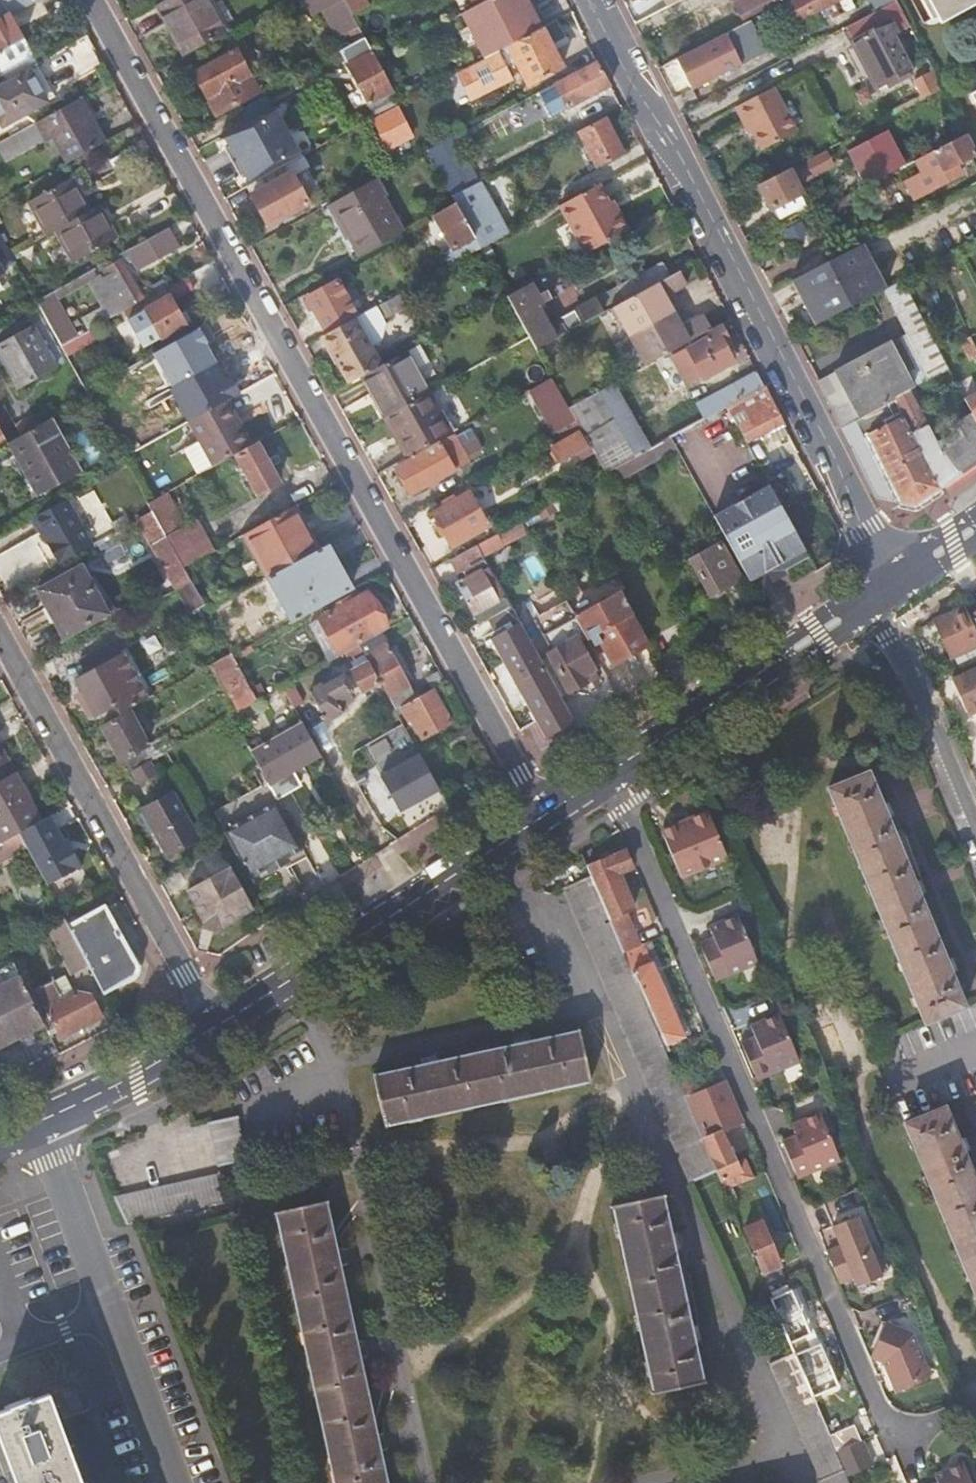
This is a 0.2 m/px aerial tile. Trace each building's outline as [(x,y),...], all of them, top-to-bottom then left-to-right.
[(9,13),(34,0),(2,0),(9,13)] [(157,4),(185,56),(218,38),(222,47),(250,31),(245,23),(229,31),(212,0),(165,0),(157,4)] [(347,29),(356,24),(351,16),(343,0),(330,0),(347,29)] [(663,8),(679,0),(659,0),(663,8)] [(743,18),(773,2),(772,0),(734,0),(743,18)] [(782,6),(791,23),(832,2),(836,10),(846,5),(843,0),(793,0),(782,6)] [(897,0),(879,9),(845,27),(878,88),(887,83),(888,87),(913,74),(893,35),(910,25),(908,21),(905,14),(897,0)] [(932,19),(967,0),(921,0),(932,19)] [(481,49),(485,57),(506,46),(540,29),(534,17),(509,30),(494,2),(463,17),(480,49),(481,49)] [(4,49),(7,54),(15,49),(13,44),(22,39),(8,14),(0,19),(0,51),(4,49)] [(565,38),(555,21),(540,29),(506,46),(527,84),(561,67),(550,45),(565,38)] [(364,38),(356,24),(347,29),(354,43),(364,38)] [(739,64),(724,33),(675,59),(690,90),(739,64)] [(375,59),(364,38),(354,43),(340,51),(369,103),(392,90),(375,59)] [(11,60),(18,73),(0,83),(0,122),(2,125),(53,96),(29,50),(11,60)] [(235,51),(195,72),(217,114),(257,93),(235,51)] [(608,88),(595,62),(552,84),(559,98),(565,110),(608,88)] [(504,64),(492,70),(497,80),(509,73),(504,64)] [(941,87),(933,70),(915,80),(923,97),(941,87)] [(552,84),(543,89),(550,103),(559,98),(552,84)] [(773,87),(735,107),(745,124),(748,122),(753,132),(763,149),(796,131),(773,87)] [(0,141),(0,151),(5,160),(56,133),(70,160),(104,141),(80,97),(0,141)] [(396,108),(378,117),(385,131),(380,134),(387,148),(410,136),(396,108)] [(967,133),(957,115),(946,121),(955,139),(967,133)] [(603,119),(578,133),(596,168),(622,154),(603,119)] [(851,150),(868,184),(869,184),(902,166),(885,133),(851,150)] [(967,133),(955,139),(933,151),(943,169),(943,170),(975,153),(975,151),(967,133)] [(427,150),(426,150),(452,196),(461,192),(479,182),(454,136),(436,146),(427,150)] [(825,151),(788,170),(789,171),(796,184),(832,166),(825,151)] [(932,174),(943,169),(933,151),(922,156),(932,174)] [(259,159),(237,172),(268,224),(307,203),(290,173),(278,180),(273,171),(267,174),(259,159)] [(788,169),(759,184),(770,207),(772,206),(778,218),(806,204),(800,192),(796,184),(789,171),(788,170),(788,169)] [(433,170),(420,177),(430,194),(443,187),(433,170)] [(70,179),(30,200),(47,233),(53,230),(70,262),(114,239),(97,206),(88,211),(70,179)] [(374,179),(331,202),(359,254),(403,231),(374,179)] [(461,192),(452,196),(455,202),(480,248),(507,233),(479,182),(461,192)] [(608,203),(597,184),(559,204),(586,253),(628,230),(617,211),(614,213),(608,203)] [(480,248),(455,202),(434,214),(459,259),(480,248)] [(169,226),(125,250),(135,270),(180,245),(169,226)] [(18,264),(0,229),(0,273),(18,264)] [(793,279),(787,281),(794,295),(810,326),(882,289),(866,258),(859,245),(793,279)] [(192,288),(185,275),(144,298),(121,259),(107,267),(110,272),(92,282),(110,317),(124,309),(144,345),(184,323),(172,300),(192,288)] [(688,284),(680,270),(637,293),(609,309),(616,321),(623,323),(636,347),(635,355),(641,368),(690,341),(712,329),(704,315),(682,327),(665,296),(688,284)] [(948,367),(902,279),(882,289),(905,333),(884,344),(908,389),(948,367)] [(560,318),(567,332),(609,309),(637,293),(630,280),(560,318)] [(333,282),(308,295),(327,332),(322,334),(349,382),(362,376),(406,455),(451,430),(407,351),(379,366),(353,317),(352,318),(333,282)] [(532,283),(508,296),(530,337),(536,349),(556,338),(538,305),(551,298),(547,290),(538,295),(532,283)] [(398,294),(376,306),(381,316),(403,304),(398,294)] [(0,342),(0,354),(17,387),(55,367),(33,324),(0,342)] [(721,324),(712,329),(690,341),(693,346),(687,349),(703,379),(734,362),(727,350),(733,347),(721,324)] [(194,330),(172,342),(179,356),(201,344),(194,330)] [(908,389),(884,344),(812,381),(837,430),(841,428),(894,400),(892,397),(894,396),(908,389)] [(204,350),(181,362),(184,367),(188,365),(198,383),(188,388),(195,402),(224,386),(204,350)] [(727,407),(764,387),(756,373),(718,394),(725,408),(727,407)] [(569,408),(552,377),(530,389),(555,434),(577,422),(573,413),(569,408)] [(616,382),(600,391),(637,456),(652,448),(616,382)] [(95,385),(86,389),(92,401),(101,397),(95,385)] [(783,423),(765,386),(764,387),(727,407),(732,417),(756,404),(761,413),(737,426),(746,442),(765,432),(767,437),(772,434),(770,430),(783,423)] [(912,397),(908,389),(894,396),(913,432),(927,425),(919,409),(916,403),(912,397)] [(600,391),(569,408),(573,413),(577,422),(580,428),(606,473),(615,468),(637,456),(600,391)] [(964,399),(971,411),(975,422),(975,392),(964,399)] [(917,443),(894,400),(841,428),(876,496),(914,505),(939,487),(917,443)] [(250,444),(225,401),(188,421),(212,465),(250,444)] [(913,432),(918,442),(917,443),(939,487),(975,463),(975,422),(971,411),(955,420),(960,427),(943,439),(949,448),(942,453),(927,425),(913,432)] [(51,418),(9,441),(37,492),(79,469),(51,418)] [(555,434),(548,437),(551,443),(580,428),(577,422),(555,434)] [(455,434),(395,466),(411,494),(470,463),(469,462),(480,457),(483,449),(475,436),(477,435),(474,429),(472,430),(471,428),(457,437),(455,434)] [(580,433),(552,448),(561,463),(588,448),(580,433)] [(670,438),(652,448),(637,456),(643,467),(676,448),(670,438)] [(257,445),(237,455),(257,493),(277,482),(257,445)] [(769,485),(773,492),(796,480),(783,455),(760,467),(769,485)] [(637,456),(615,468),(620,479),(643,467),(637,456)] [(769,485),(713,516),(748,581),(765,572),(777,565),(792,557),(805,550),(799,540),(781,506),(773,492),(769,485)] [(447,499),(442,501),(444,506),(433,512),(451,545),(487,526),(468,493),(449,503),(447,499)] [(182,526),(165,496),(149,504),(153,511),(138,519),(188,610),(203,602),(193,585),(197,583),(187,564),(214,549),(197,518),(182,526)] [(67,498),(33,517),(58,563),(92,544),(67,498)] [(318,549),(294,505),(252,528),(275,573),(268,576),(293,621),(350,590),(341,573),(337,575),(321,547),(318,549)] [(496,533),(446,560),(453,573),(482,557),(481,554),(501,543),(496,533)] [(719,543),(689,560),(709,595),(711,594),(716,595),(722,592),(723,588),(725,587),(736,581),(740,579),(719,543)] [(784,570),(808,557),(805,550),(792,557),(777,565),(765,572),(771,582),(786,574),(784,570)] [(107,614),(80,566),(38,589),(46,608),(44,608),(51,622),(54,620),(63,637),(107,614)] [(547,736),(573,720),(518,620),(510,625),(487,582),(491,580),(489,576),(485,578),(480,570),(455,584),(473,615),(481,610),(494,634),(490,636),(544,736),(547,736)] [(632,612),(611,573),(573,594),(583,611),(575,616),(586,637),(595,632),(613,663),(646,644),(629,614),(632,612)] [(367,591),(319,617),(339,653),(386,626),(367,591)] [(966,607),(936,621),(952,657),(975,647),(975,629),(966,607)] [(381,631),(328,661),(332,669),(364,651),(368,660),(352,669),(364,690),(380,681),(395,708),(404,703),(422,736),(450,721),(432,688),(417,697),(381,631)] [(568,691),(585,681),(581,675),(593,668),(576,637),(547,653),(568,691)] [(124,658),(114,642),(78,662),(85,675),(77,679),(83,691),(77,694),(90,718),(122,700),(127,710),(128,709),(140,702),(153,695),(130,655),(124,658)] [(245,678),(230,652),(212,663),(227,688),(245,678)] [(962,666),(975,696),(975,660),(962,666)] [(581,675),(585,681),(597,675),(593,668),(581,675)] [(354,699),(339,674),(309,691),(325,720),(342,710),(340,707),(354,699)] [(298,696),(291,682),(277,689),(281,697),(286,694),(290,700),(298,696)] [(146,712),(140,702),(128,709),(129,712),(102,727),(127,773),(154,758),(133,719),(146,712)] [(263,745),(259,739),(248,746),(261,771),(295,753),(302,765),(320,755),(302,724),(263,745)] [(829,785),(925,1021),(966,1004),(905,858),(869,769),(829,785)] [(0,780),(0,841),(1,842),(18,833),(40,821),(13,773),(0,780)] [(432,774),(403,791),(411,808),(442,794),(432,774)] [(267,782),(214,811),(250,876),(265,868),(268,872),(288,861),(285,856),(300,849),(267,782)] [(172,794),(145,808),(170,854),(197,839),(172,794)] [(727,854),(707,807),(661,828),(680,874),(727,854)] [(63,842),(49,816),(40,821),(18,833),(46,885),(80,867),(71,850),(66,840),(63,842)] [(1,842),(0,843),(0,857),(23,844),(18,833),(1,842)] [(587,867),(589,872),(623,951),(625,951),(632,947),(617,912),(632,905),(617,870),(630,864),(623,849),(587,867)] [(252,908),(229,868),(189,890),(197,905),(195,906),(205,923),(203,929),(219,934),(221,929),(237,919),(236,917),(252,908)] [(623,951),(589,872),(559,885),(567,904),(618,1021),(688,1183),(716,1171),(702,1139),(684,1095),(678,1081),(654,1025),(623,951)] [(86,966),(101,993),(133,977),(136,966),(105,907),(68,926),(66,922),(64,923),(73,940),(86,966)] [(699,938),(715,977),(757,959),(736,910),(708,923),(712,933),(699,938)] [(70,974),(86,966),(73,940),(56,949),(70,974)] [(648,940),(641,943),(681,1035),(688,1032),(648,940)] [(641,943),(632,947),(625,951),(665,1041),(681,1035),(641,943)] [(42,1025),(27,993),(13,964),(0,969),(0,978),(3,985),(0,987),(0,1046),(42,1025)] [(27,993),(42,1025),(46,1033),(55,1029),(60,1039),(100,1018),(90,995),(73,992),(61,998),(52,981),(27,993)] [(756,1078),(798,1060),(779,1013),(749,1026),(753,1034),(740,1040),(756,1078)] [(367,1075),(378,1124),(585,1080),(576,1031),(367,1075)] [(678,1081),(684,1095),(712,1083),(706,1069),(678,1081)] [(743,1121),(725,1077),(712,1083),(684,1095),(702,1139),(705,1138),(726,1188),(733,1185),(745,1180),(754,1176),(746,1157),(736,1160),(723,1129),(738,1123),(743,1121)] [(945,1104),(904,1121),(975,1296),(975,1181),(945,1104)] [(796,1175),(840,1157),(820,1109),(790,1122),(794,1132),(781,1139),(796,1175)] [(235,1114),(207,1120),(217,1163),(245,1157),(235,1114)] [(748,1149),(754,1146),(743,1121),(738,1123),(748,1149)] [(138,1204),(143,1218),(225,1200),(218,1172),(115,1195),(121,1207),(138,1204)] [(723,1189),(727,1199),(738,1195),(733,1185),(726,1188),(723,1189)] [(121,1207),(115,1195),(112,1196),(123,1222),(143,1218),(138,1204),(121,1207)] [(607,1206),(647,1392),(698,1381),(655,1196),(607,1206)] [(362,1387),(319,1200),(271,1209),(279,1244),(335,1482),(383,1482),(362,1387)] [(839,1242),(828,1247),(843,1287),(886,1270),(862,1211),(832,1223),(839,1242)] [(746,1231),(764,1274),(781,1267),(782,1267),(764,1224),(746,1231)] [(768,1283),(785,1276),(781,1267),(764,1274),(768,1283)] [(785,1276),(768,1283),(774,1297),(791,1290),(785,1276)] [(770,1299),(793,1351),(793,1353),(800,1349),(795,1338),(808,1332),(791,1290),(774,1297),(770,1299)] [(868,1344),(875,1346),(886,1319),(880,1317),(868,1344)] [(913,1330),(886,1319),(875,1346),(871,1355),(891,1363),(887,1370),(894,1388),(930,1372),(913,1330)] [(798,1352),(817,1391),(835,1382),(816,1344),(798,1352)] [(845,1474),(834,1449),(820,1415),(812,1398),(793,1353),(793,1351),(770,1361),(822,1482),(848,1482),(845,1474)] [(812,1398),(820,1415),(838,1407),(830,1389),(812,1398)] [(48,1392),(0,1410),(0,1434),(18,1482),(82,1482),(48,1392)] [(858,1439),(834,1449),(845,1474),(868,1464),(858,1439)] [(963,1460),(933,1473),(937,1482),(936,1482),(973,1482),(963,1460)]
